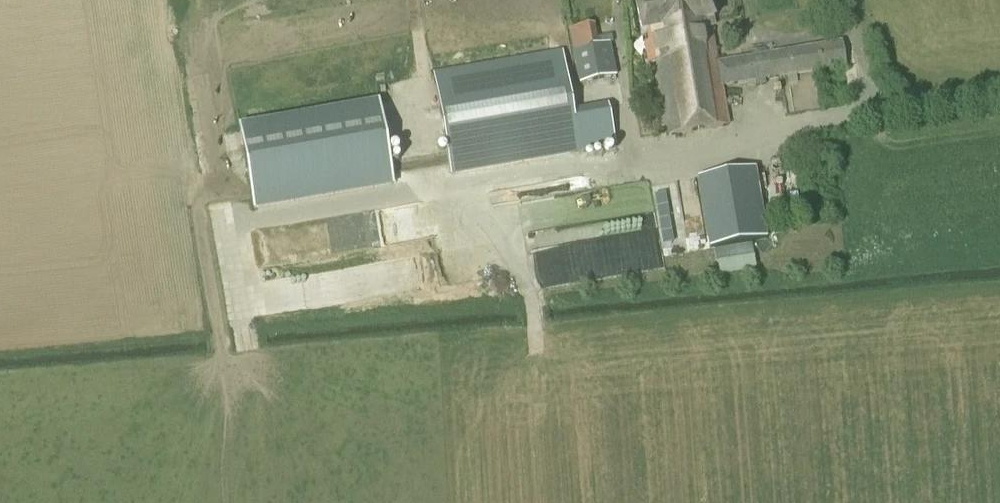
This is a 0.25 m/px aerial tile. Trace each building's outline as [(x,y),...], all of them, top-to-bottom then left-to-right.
[(253,209),(392,185),(377,100),(418,93),(400,0),(388,0),(222,28),(253,209)] [(717,61),(711,21),(713,20),(710,0),(661,0),(637,4),(642,33),(647,32),(652,62),(657,62),(658,70),(717,61)] [(598,46),(593,24),(568,29),(579,83),(616,75),(610,44),(598,46)] [(845,65),(841,42),(717,62),(717,61),(658,70),(669,133),(727,124),(721,86),(754,80),(755,87),(765,85),(764,79),(845,65)] [(572,110),(561,50),(433,73),(451,176),(615,147),(607,104),(572,110)] [(729,166),(692,170),(698,229),(735,225),(729,166)] [(431,210),(360,217),(363,248),(441,240),(439,224),(433,225),(431,210)] [(269,262),(347,254),(344,223),(266,231),(269,262)] [(590,238),(561,245),(568,275),(597,268),(590,238)]
